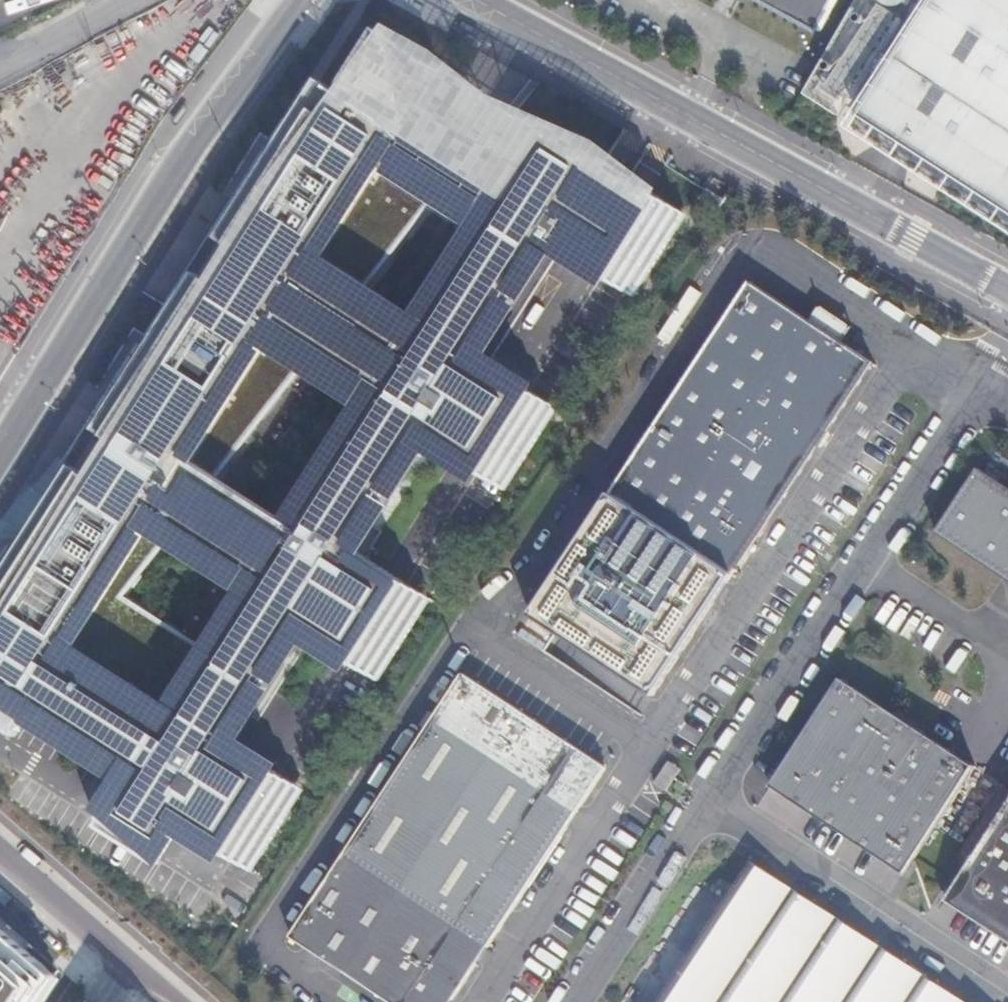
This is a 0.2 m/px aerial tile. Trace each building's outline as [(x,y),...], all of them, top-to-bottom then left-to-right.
[(808,28),(823,0),(756,0),(808,28)] [(854,113),(1007,213),(1007,0),(927,0),(854,113)] [(113,439),(113,440),(174,479),(188,458),(215,475),(305,361),(365,400),(287,521),(289,523),(288,524),(345,561),(353,548),(354,548),(425,438),(503,488),(556,406),(478,356),(550,243),(632,295),(685,213),(543,122),(498,193),(451,163),(435,152),(400,130),(439,68),(374,26),(338,82),(352,91),(348,96),(317,77),(216,235),(236,248),(214,282),(194,269),(93,426),(113,439)] [(438,150),(435,152),(451,163),(453,157),(452,154),(450,151),(447,149),(444,148),(441,148),(438,150)] [(752,283),(614,494),(736,574),(875,364),(844,343),(813,323),(752,283)] [(823,308),(813,323),(844,343),(854,328),(823,308)] [(556,349),(575,362),(583,350),(564,337),(556,349)] [(301,786),(231,741),(301,631),(375,678),(428,596),(354,548),(353,548),(345,561),(288,524),(289,523),(287,521),(215,475),(188,458),(174,479),(113,440),(90,475),(70,462),(0,571),(0,725),(13,733),(27,711),(125,774),(94,824),(154,862),(178,824),(248,869),(301,786)] [(979,471),(938,535),(996,572),(1007,580),(1007,490),(979,471)] [(656,697),(736,574),(614,494),(533,616),(555,631),(656,697)] [(434,539),(448,548),(457,534),(443,525),(434,539)] [(465,674),(293,937),(393,1001),(455,1001),(608,768),(465,674)] [(924,733),(843,679),(783,771),(772,787),(779,792),(788,799),(876,854),(885,861),(892,865),(906,874),(913,862),(915,860),(936,829),(977,768),(964,760),(958,756),(952,752),(924,733)] [(328,746),(338,731),(322,720),(312,736),(328,746)] [(682,770),(670,762),(656,784),(668,792),(682,770)] [(957,887),(1007,812),(1007,789),(1004,787),(965,847),(936,829),(915,860),(949,882),(957,887)] [(957,887),(947,902),(955,908),(960,911),(1007,942),(1007,812),(957,887)] [(754,865),(664,1001),(963,1001),(754,865)] [(49,981),(34,968),(39,962),(2,930),(0,929),(0,1001),(35,1001),(49,981)]
